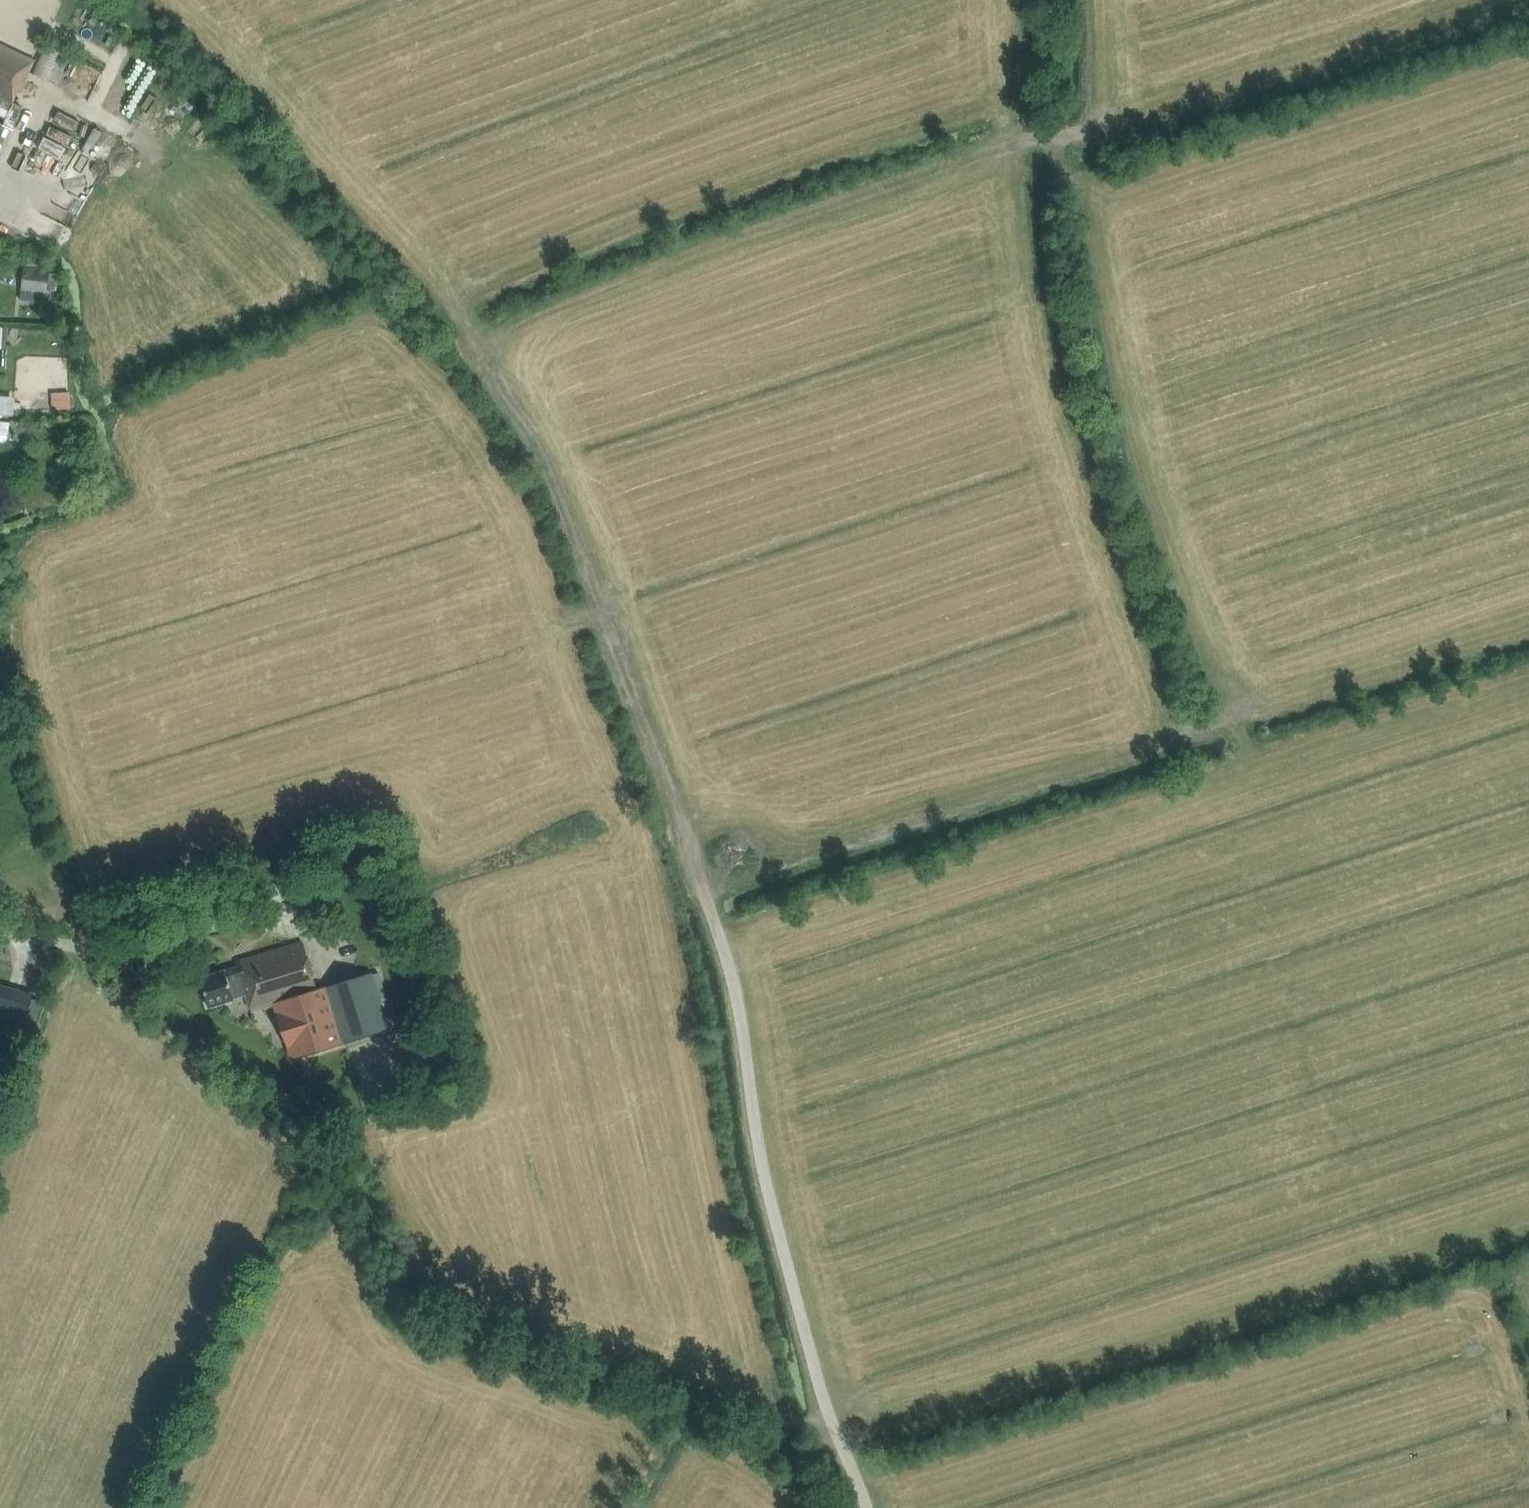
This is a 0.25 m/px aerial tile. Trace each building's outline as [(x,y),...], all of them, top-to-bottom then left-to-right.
[(28,58),(0,44),(0,115),(5,118),(12,104),(13,105),(34,60),(28,58)] [(12,130),(0,124),(0,156),(12,130)] [(26,264),(21,291),(48,294),(51,269),(43,268),(26,264)] [(14,415),(15,396),(0,396),(0,414),(14,415)] [(52,399),(52,411),(71,410),(71,399),(52,399)] [(0,421),(0,448),(7,449),(10,422),(0,421)] [(233,1000),(233,998),(245,994),(251,1011),(275,1004),(292,1058),(388,1029),(371,974),(317,990),(302,941),(235,962),(237,966),(199,978),(208,1007),(233,1000)] [(0,988),(0,1016),(26,1023),(33,997),(0,988)]
